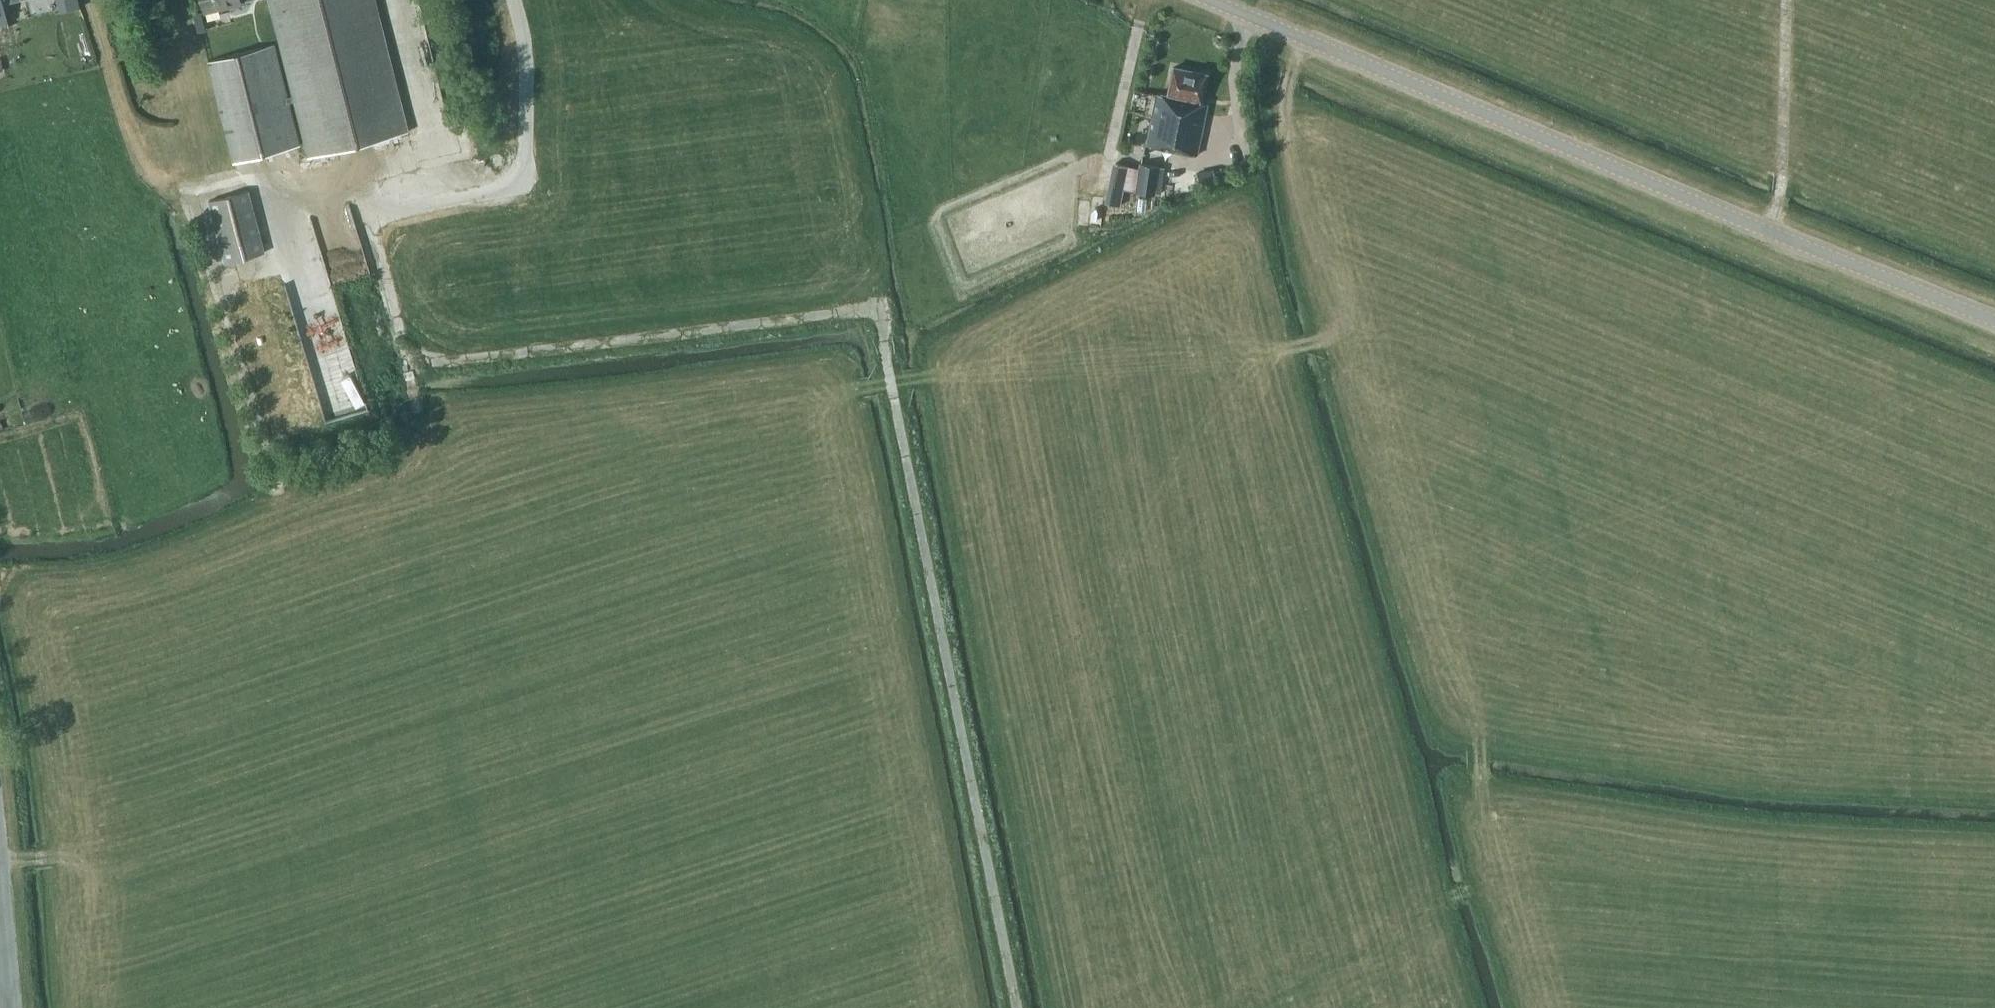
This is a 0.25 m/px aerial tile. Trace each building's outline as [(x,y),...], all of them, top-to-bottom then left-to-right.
[(77,0),(64,0),(66,9),(79,6),(77,0)] [(203,9),(240,0),(201,0),(203,9)] [(374,0),(268,0),(291,94),(286,96),(273,43),(207,58),(232,159),(298,143),(287,100),(292,99),(306,155),(407,131),(374,0)] [(1200,101),(1206,73),(1173,66),(1167,95),(1157,93),(1147,144),(1197,154),(1207,102),(1200,101)] [(1135,190),(1138,167),(1127,164),(1112,161),(1107,185),(1123,188),(1135,190)] [(1155,193),(1159,164),(1139,162),(1138,167),(1135,190),(1155,193)] [(223,260),(262,251),(246,188),(207,198),(223,260)]
